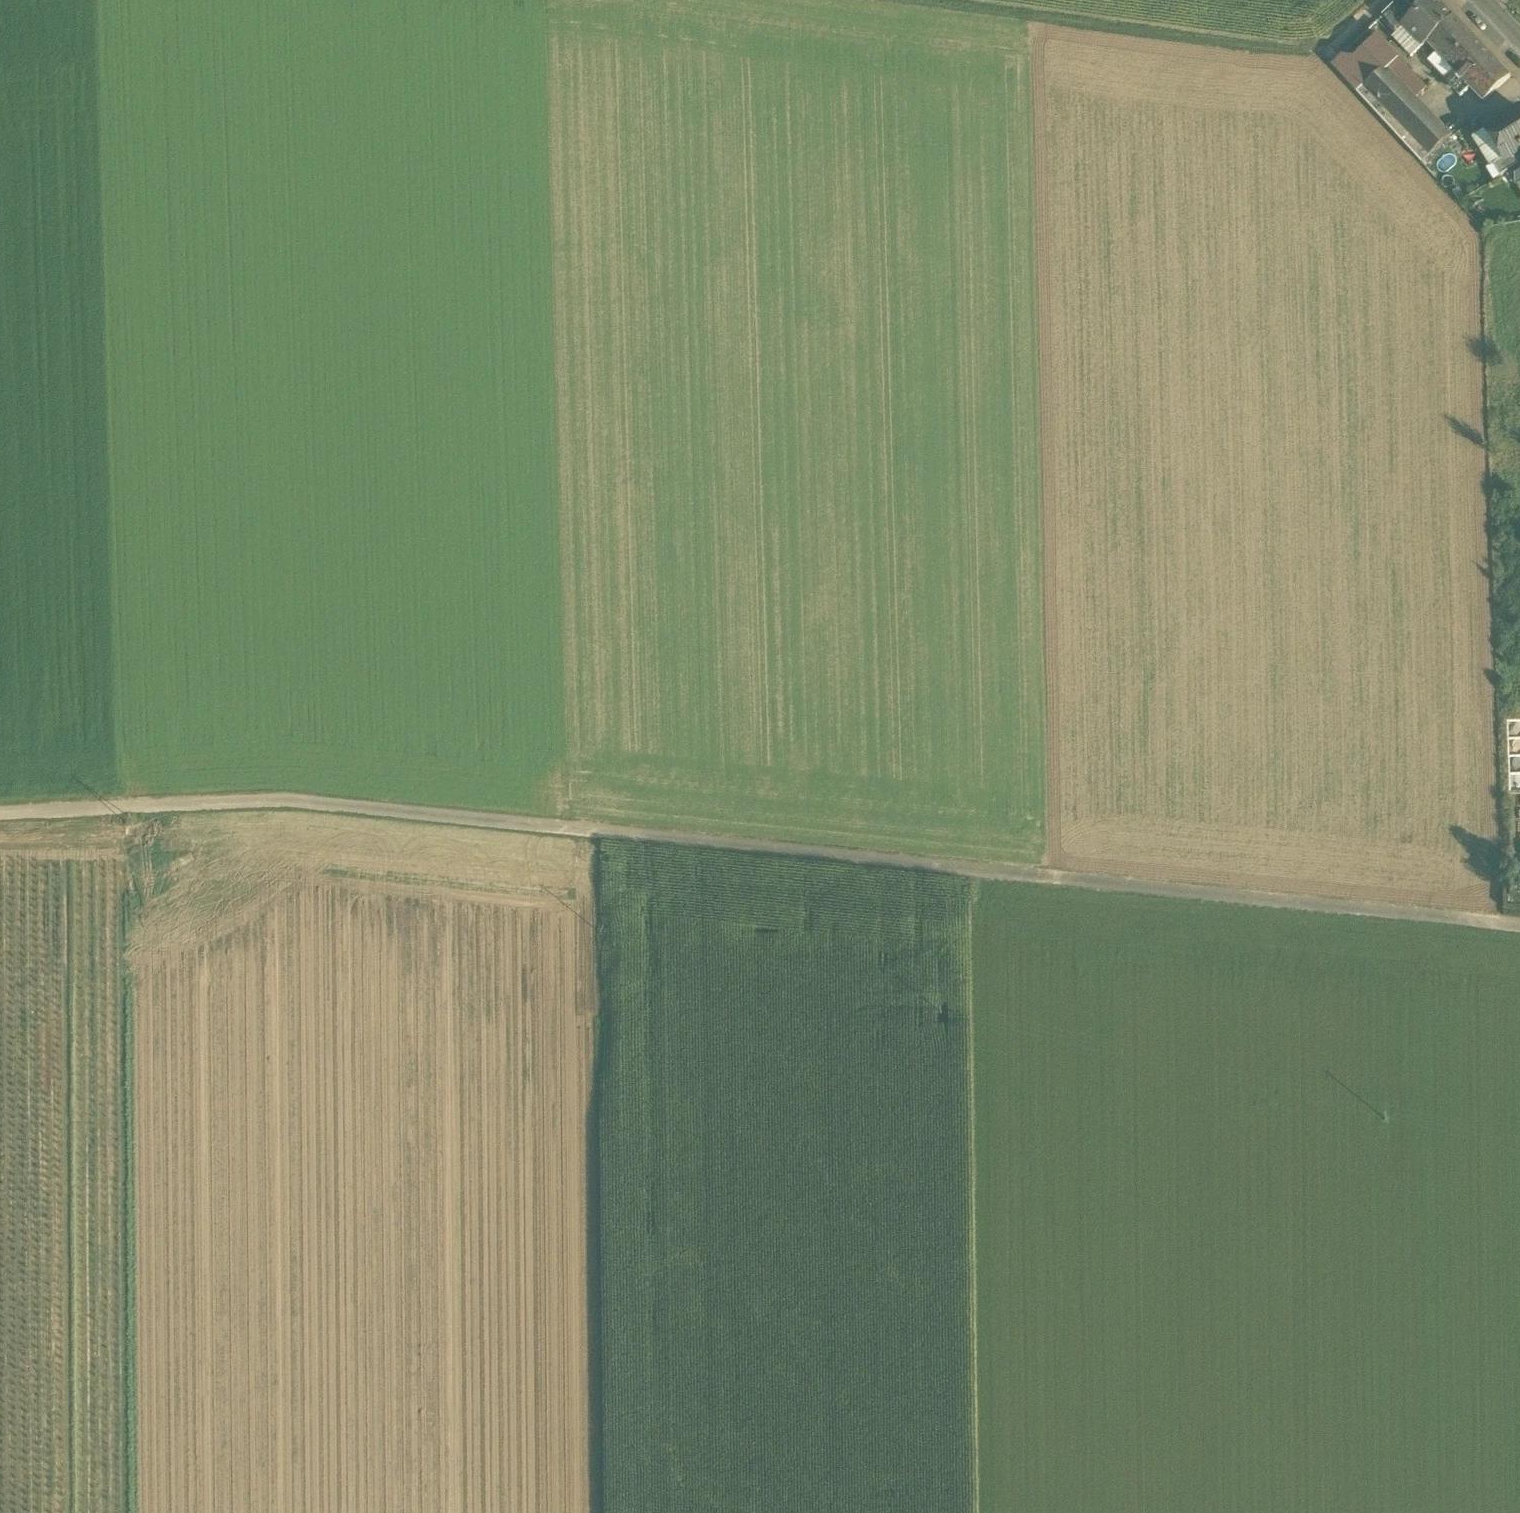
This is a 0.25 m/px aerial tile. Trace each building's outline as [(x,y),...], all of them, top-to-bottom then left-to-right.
[(1397,32),(1404,26),(1403,25),(1415,14),(1402,0),(1398,0),(1382,16),(1397,32)] [(1426,42),(1452,18),(1434,0),(1429,0),(1415,14),(1403,25),(1404,26),(1423,46),(1426,42)] [(1453,17),(1452,18),(1426,42),(1436,52),(1426,62),(1459,97),(1470,87),(1483,101),(1509,76),(1474,39),(1453,17)] [(1366,71),(1373,78),(1383,68),(1386,71),(1394,62),(1398,58),(1376,35),(1352,57),(1366,71)] [(1350,85),(1366,71),(1352,57),(1339,56),(1331,64),(1350,85)] [(1390,75),(1386,71),(1383,68),(1373,78),(1366,85),(1430,155),(1450,137),(1394,79),(1390,75)] [(1350,85),(1357,92),(1366,85),(1373,78),(1366,71),(1350,85)] [(1357,92),(1421,162),(1430,155),(1366,85),(1357,92)] [(1504,159),(1519,149),(1519,109),(1519,108),(1485,129),(1503,158),(1504,159)] [(1504,159),(1503,158),(1493,164),(1500,175),(1508,171),(1515,182),(1519,179),(1519,149),(1504,159)]
